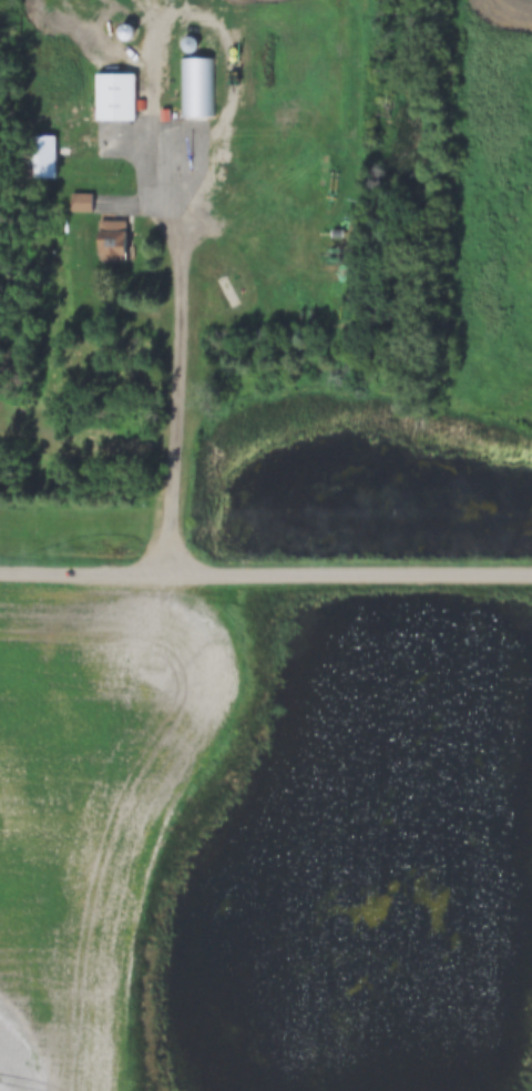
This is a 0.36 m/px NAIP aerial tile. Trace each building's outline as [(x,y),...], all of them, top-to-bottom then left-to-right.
[(180,59),(180,118),(213,118),(213,59),(180,59)] [(134,75),(93,75),(93,123),(134,123),(134,75)] [(54,137),(21,137),(21,178),(54,178),(54,137)] [(89,212),(89,194),(69,194),(69,212),(89,212)] [(95,259),(124,259),(124,221),(95,221),(95,259)]
